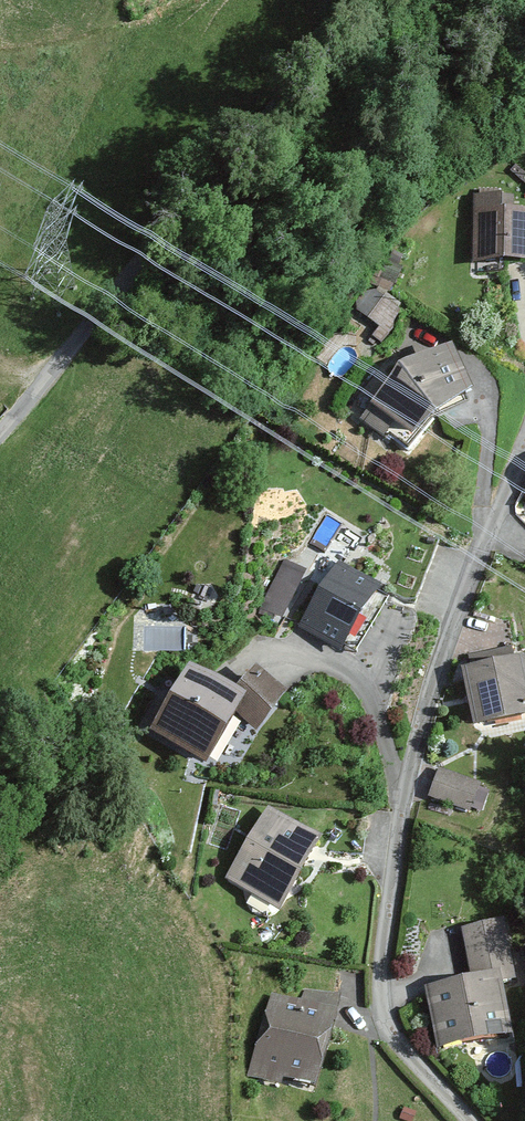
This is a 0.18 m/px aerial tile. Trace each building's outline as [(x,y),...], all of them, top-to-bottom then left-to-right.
[(474,191),(473,267),(524,268),(524,206),(512,206),(512,192),(474,191)] [(358,312),(390,328),(401,305),(369,289),(358,312)] [(398,359),(365,409),(408,443),(435,408),(473,386),(451,341),(398,359)] [(340,560),(300,626),(342,651),(382,586),(340,560)] [(279,626),(304,572),(280,562),(256,615),(279,626)] [(463,665),(476,721),(524,711),(524,665),(522,652),(463,665)] [(241,697),(187,662),(146,726),(207,765),(239,715),(256,725),(281,686),(257,671),(241,697)] [(480,785),(436,772),(427,802),(471,814),(480,785)] [(321,833),(266,803),(224,877),(278,908),(321,833)] [(424,982),(435,1044),(506,1032),(497,982),(510,980),(499,917),(454,926),(463,975),(424,982)] [(337,1015),(271,995),(247,1073),(313,1093),(337,1015)]
